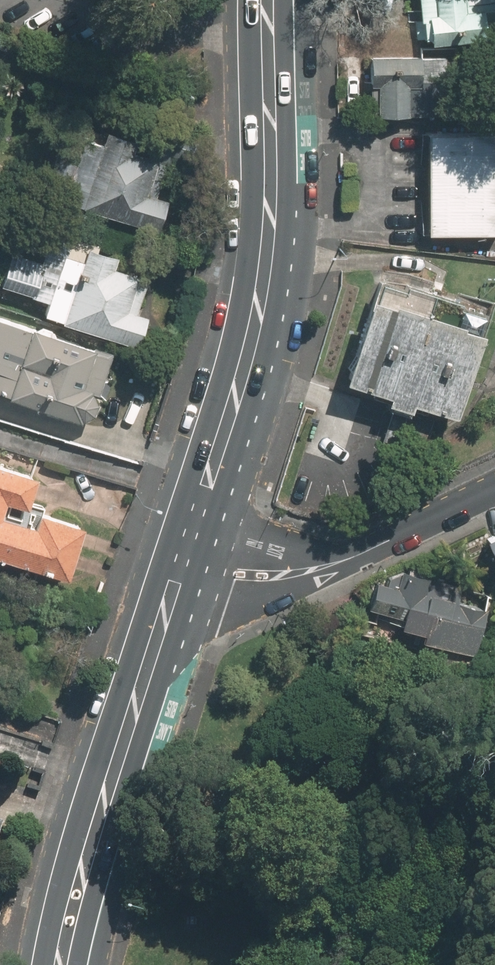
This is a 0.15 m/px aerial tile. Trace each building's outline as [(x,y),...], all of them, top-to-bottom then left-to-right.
[(412,45),(465,46),(465,38),(494,38),(494,0),(413,0),(412,45)] [(430,118),(433,65),(416,63),(416,58),(406,58),(407,48),(384,47),(383,59),(362,58),(361,86),(367,86),(365,120),(402,122),(402,117),(430,118)] [(202,129),(149,115),(140,149),(159,155),(158,159),(191,168),(202,129)] [(83,204),(156,227),(166,196),(148,190),(158,159),(159,155),(140,149),(134,147),(138,136),(106,126),(103,138),(85,132),(78,153),(65,157),(58,179),(69,183),(65,194),(84,200),(83,204)] [(493,134),(417,135),(418,237),(494,236),(493,134)] [(63,242),(53,269),(4,251),(0,261),(0,294),(39,308),(35,320),(125,352),(153,274),(63,242)] [(481,315),(378,277),(366,311),(358,308),(328,388),(373,404),(370,411),(394,420),(398,407),(442,423),(481,315)] [(85,431),(109,357),(0,322),(0,404),(85,431)] [(11,514),(21,483),(0,476),(0,511),(11,514)] [(50,585),(66,536),(23,522),(19,533),(0,527),(0,569),(50,585)] [(473,545),(494,583),(494,535),(473,545)] [(366,583),(352,651),(472,676),(486,608),(421,594),(424,580),(382,572),(379,586),(366,583)]
